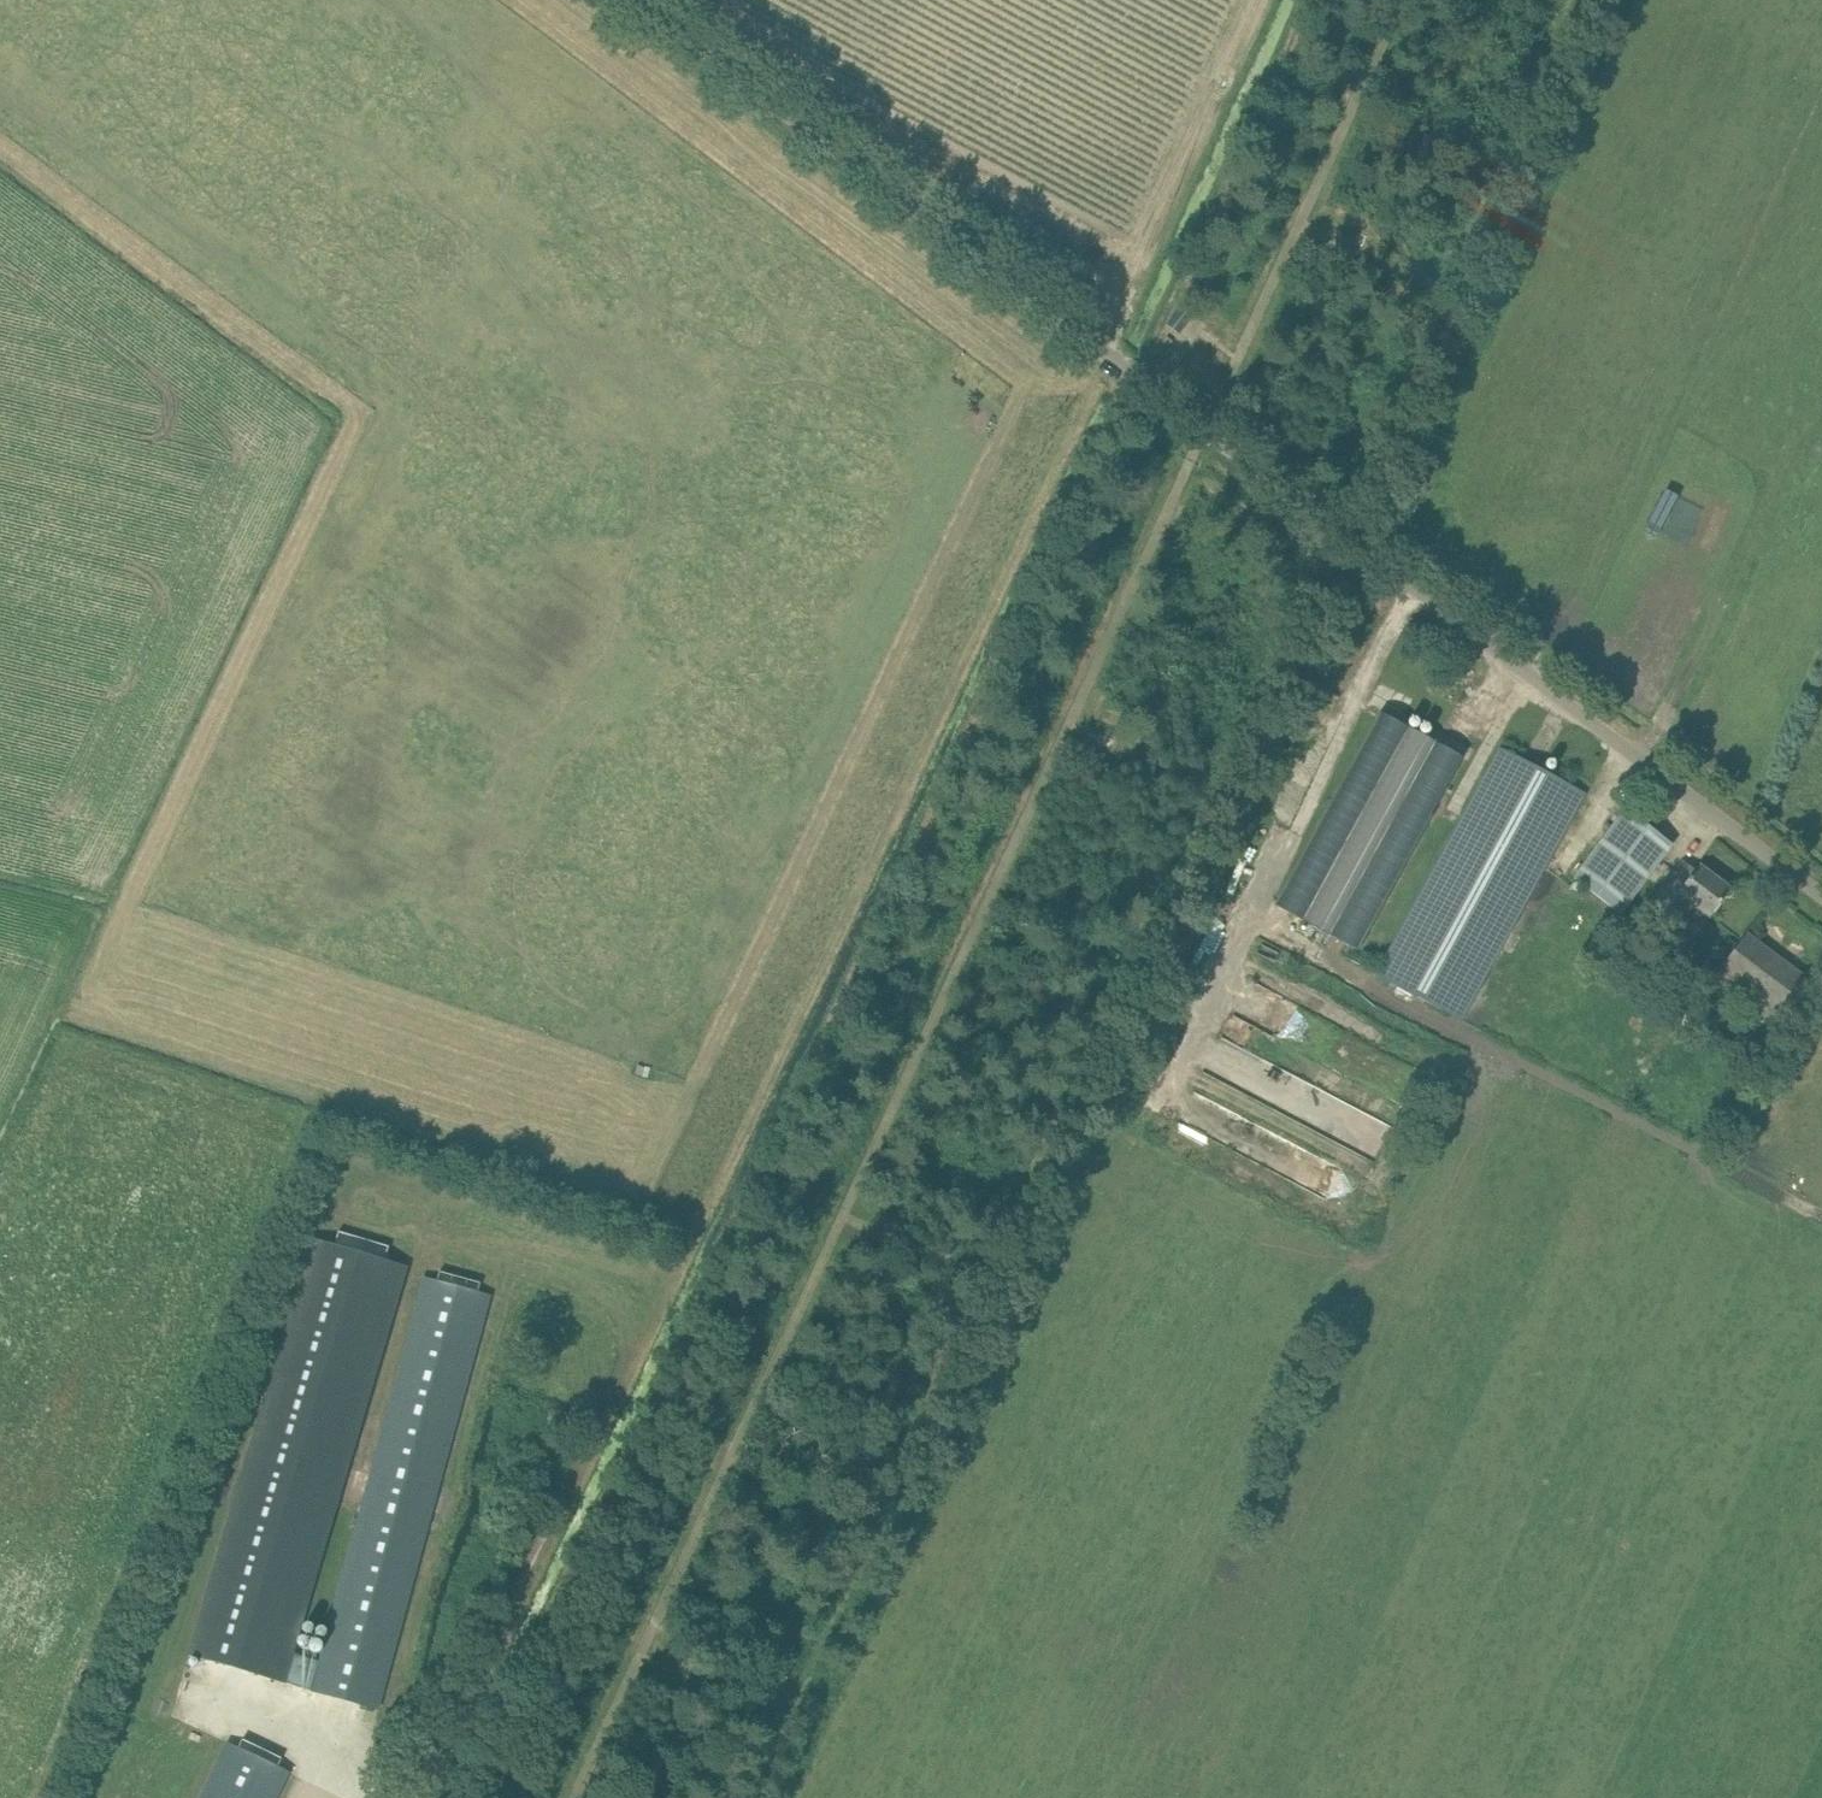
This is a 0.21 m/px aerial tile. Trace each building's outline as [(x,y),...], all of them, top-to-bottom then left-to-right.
[(1179,310),(1167,325),(1179,333),(1190,319),(1179,310)] [(1276,902),(1359,948),(1462,758),(1379,713),(1276,902)] [(1377,975),(1461,1020),(1584,793),(1500,748),(1377,975)] [(1574,879),(1620,914),(1672,844),(1626,809),(1611,828),(1574,879)] [(1699,865),(1695,870),(1684,861),(1657,896),(1684,916),(1693,905),(1710,917),(1731,889),(1699,865)] [(1801,976),(1747,935),(1722,969),(1776,1010),(1801,976)] [(312,1237),(189,1654),(198,1656),(312,1690),(320,1660),(295,1653),(364,1421),(407,1272),(410,1265),(386,1258),(389,1246),(390,1245),(364,1238),(339,1231),(339,1233),(336,1244),(335,1243),(312,1237)] [(327,1634),(320,1660),(312,1690),(378,1708),(432,1511),(440,1513),(445,1494),(437,1492),(490,1295),(478,1292),(481,1282),(440,1271),(437,1281),(424,1277),(371,1474),(357,1470),(352,1490),(365,1494),(364,1500),(327,1634)] [(201,1797),(276,1797),(289,1771),(228,1742),(201,1797)]
